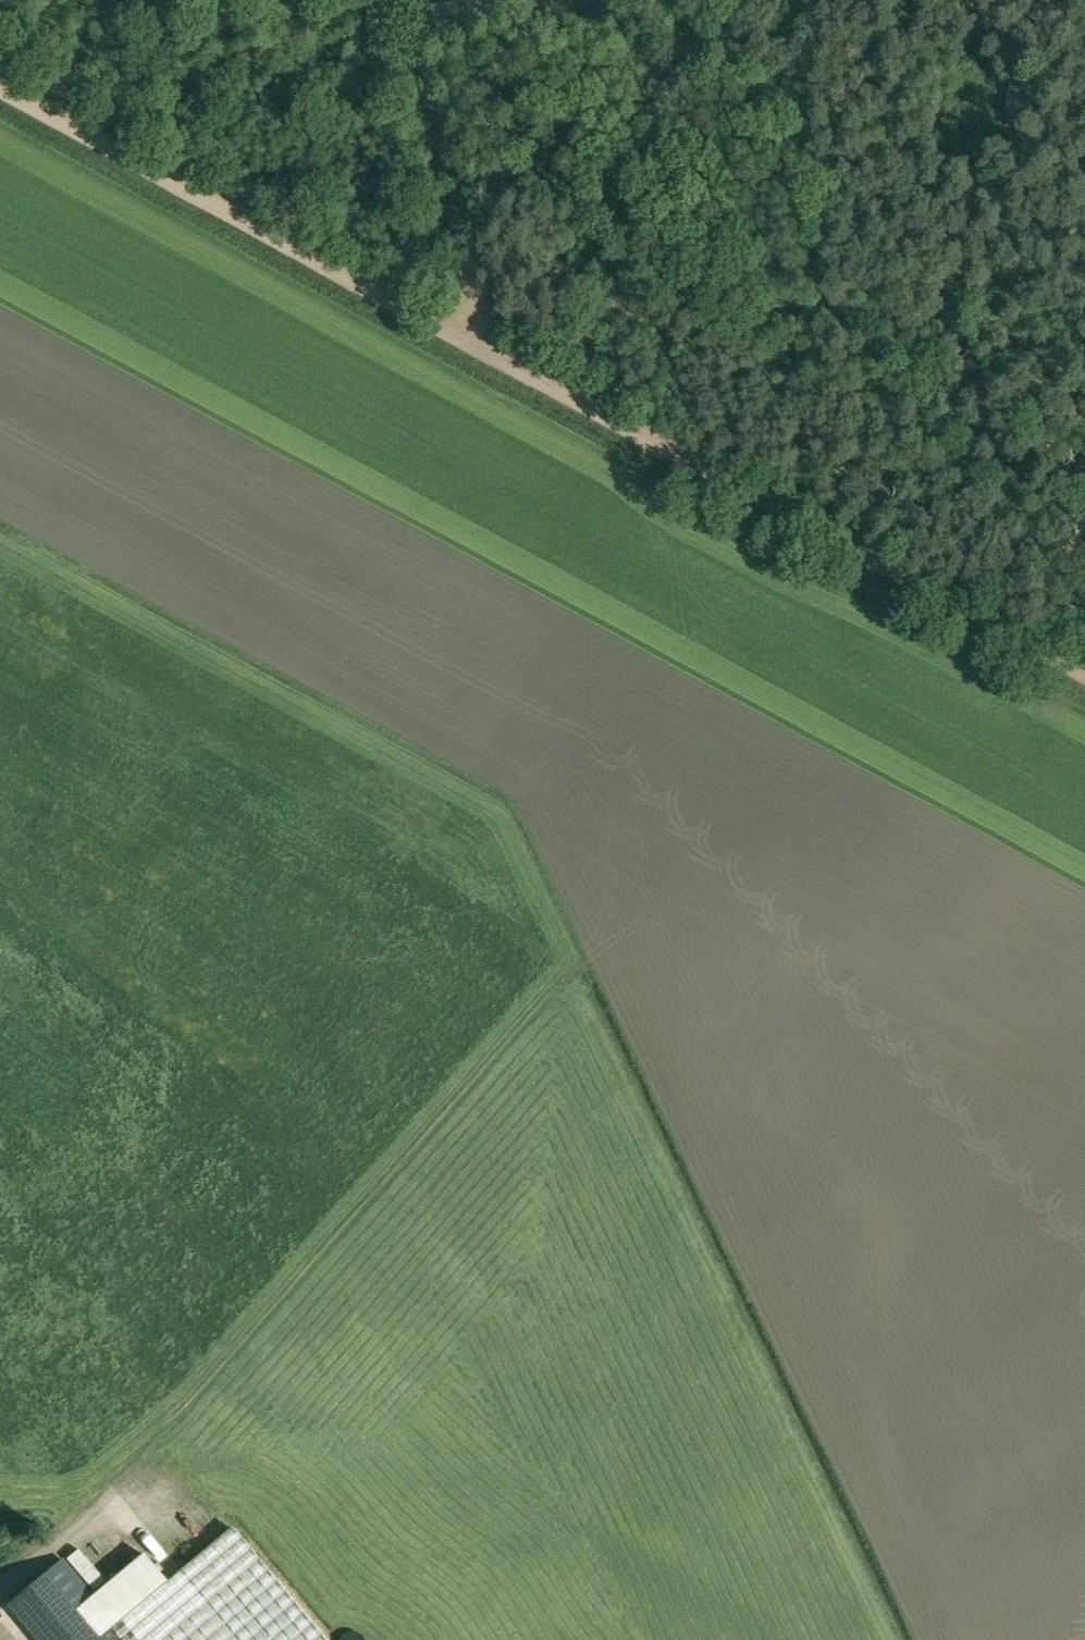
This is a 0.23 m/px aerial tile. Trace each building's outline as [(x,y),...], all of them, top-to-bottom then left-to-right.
[(232,1530),(120,1622),(135,1639),(325,1639),(232,1530)] [(8,1605),(37,1639),(128,1639),(112,1619),(163,1578),(142,1553),(91,1595),(62,1560),(8,1605)]
